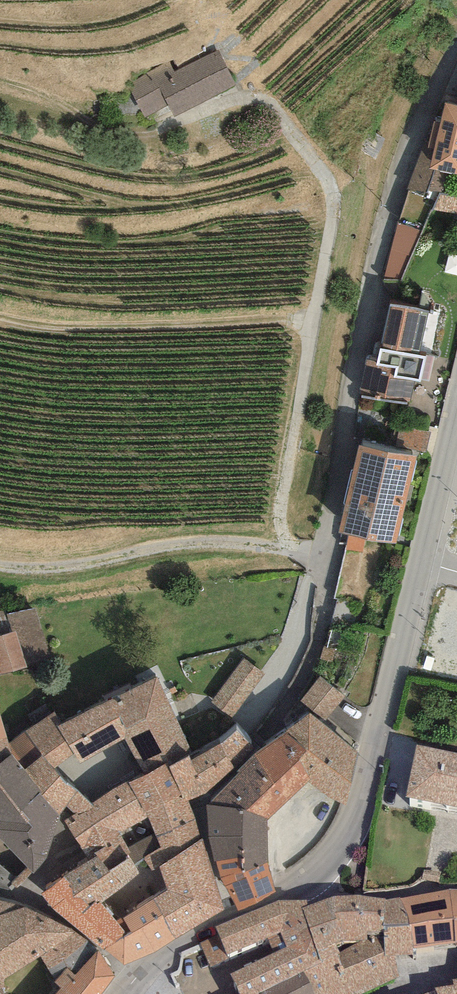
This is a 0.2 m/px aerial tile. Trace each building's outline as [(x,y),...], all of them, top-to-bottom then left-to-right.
[(172,62),(135,81),(153,116),(177,104),(181,110),(243,78),(227,47),(177,72),(172,62)] [(455,99),(440,163),(456,167),(456,99),(455,99)] [(441,144),(425,138),(397,221),(425,230),(444,175),(432,171),(441,144)] [(446,192),(438,210),(456,213),(456,194),(446,192)] [(422,233),(399,226),(383,277),(406,284),(422,233)] [(437,307),(385,296),(366,391),(418,401),(437,307)] [(430,449),(369,436),(350,523),(411,537),(430,449)] [(16,621),(40,614),(37,603),(0,604),(0,626),(16,621)] [(16,621),(27,658),(51,651),(40,614),(16,621)] [(0,626),(0,666),(27,658),(16,621),(0,626)] [(269,673),(247,655),(212,699),(234,716),(269,673)] [(201,747),(168,670),(135,684),(132,680),(103,695),(107,702),(69,719),(60,706),(17,724),(24,746),(33,759),(51,745),(68,761),(84,751),(91,759),(132,736),(152,771),(201,747)] [(346,696),(325,676),(306,696),(314,704),(299,723),(267,746),(220,798),(226,850),(243,902),(286,888),(280,855),(257,862),(259,799),(277,812),(318,778),(351,801),(369,748),(330,717),(346,696)] [(0,698),(0,804),(9,814),(1,821),(40,866),(52,856),(68,808),(33,759),(24,746),(17,724),(11,703),(2,706),(0,698)] [(241,760),(232,736),(201,747),(152,771),(101,800),(68,761),(51,745),(33,759),(68,808),(71,818),(90,854),(131,837),(127,827),(154,814),(151,803),(195,793),(217,782),(241,760)] [(427,759),(419,811),(456,819),(456,764),(427,759)] [(151,803),(154,814),(167,844),(159,847),(165,864),(170,864),(176,886),(127,914),(136,925),(112,942),(132,957),(177,940),(227,906),(195,793),(151,803)] [(131,837),(90,854),(49,885),(68,906),(112,942),(136,925),(127,914),(110,894),(147,868),(131,837)] [(0,859),(0,881),(9,883),(15,871),(0,859)] [(0,904),(0,967),(38,941),(51,963),(62,947),(72,955),(87,934),(28,895),(0,904)] [(408,906),(415,958),(456,949),(456,898),(453,898),(408,906)] [(185,958),(181,975),(171,978),(180,993),(366,993),(400,979),(394,958),(415,958),(408,906),(392,908),(353,905),(316,915),(315,910),(285,911),(237,926),(185,958)] [(87,934),(72,955),(62,947),(51,963),(61,978),(48,993),(95,993),(119,962),(87,934)]
